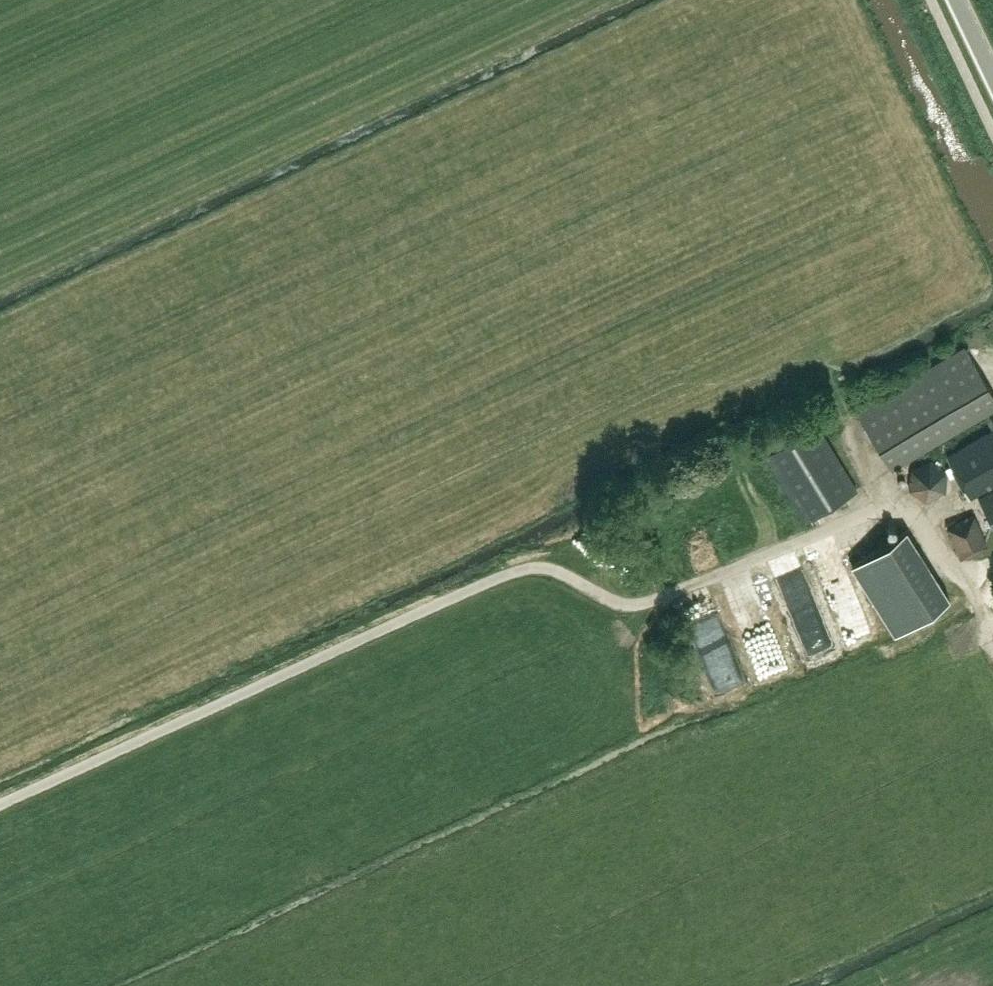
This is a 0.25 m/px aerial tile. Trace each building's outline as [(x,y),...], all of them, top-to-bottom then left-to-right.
[(855,410),(890,469),(983,415),(992,429),(947,457),(969,498),(992,484),(992,422),(987,412),(992,408),(992,395),(964,347),(855,410)] [(805,521),(856,490),(817,425),(766,456),(805,521)] [(978,499),(992,526),(992,491),(978,499)] [(944,529),(959,559),(987,545),(972,514),(944,529)] [(854,568),(891,641),(950,611),(914,539),(854,568)] [(749,681),(775,672),(749,590),(723,599),(749,681)]
